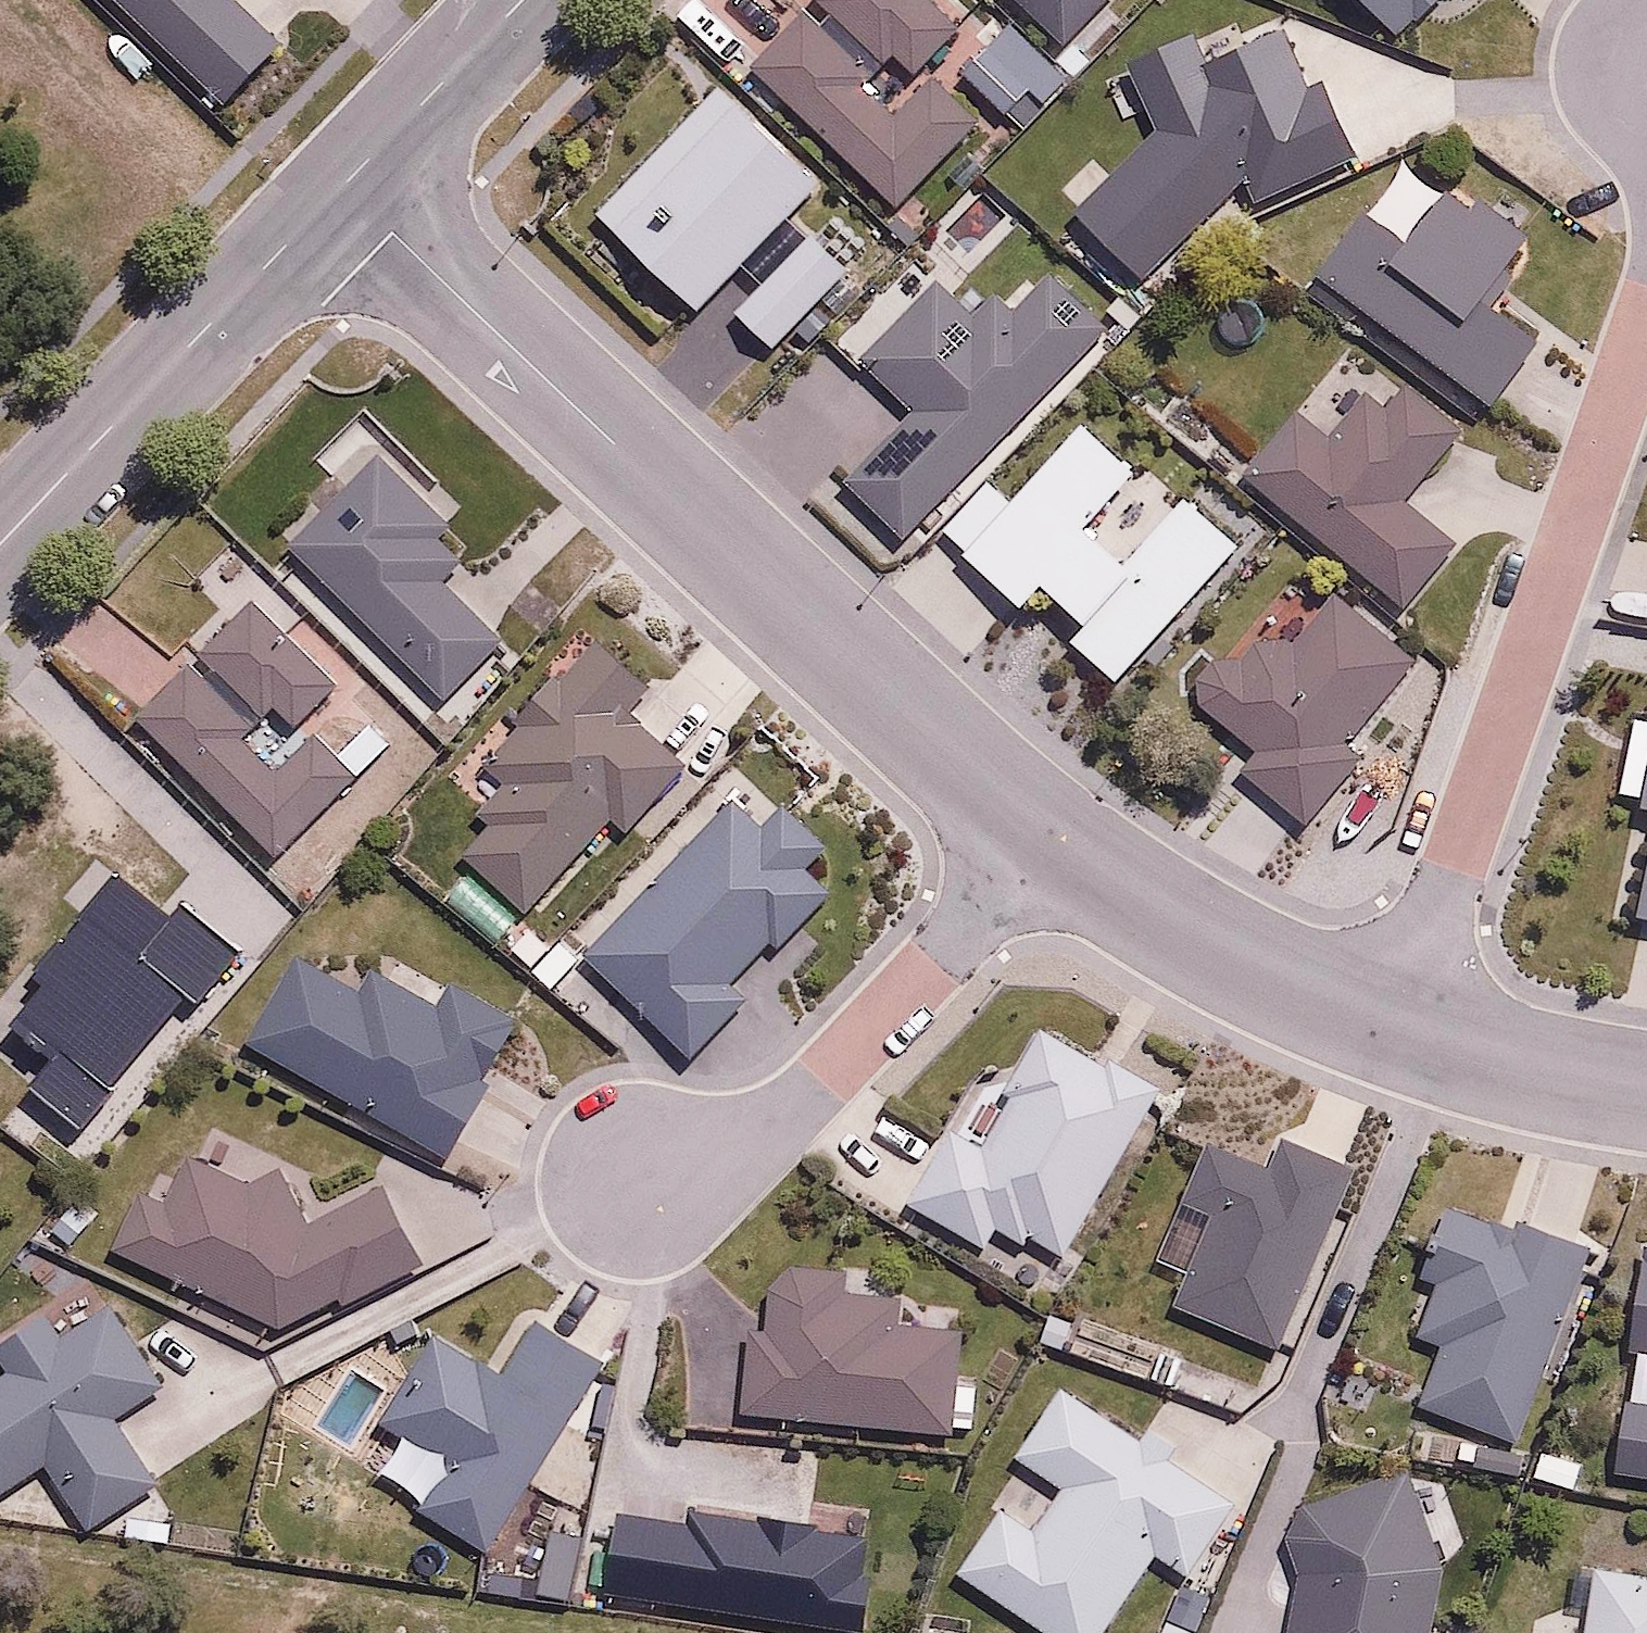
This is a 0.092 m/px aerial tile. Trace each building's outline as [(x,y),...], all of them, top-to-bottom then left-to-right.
[(225,104),(284,41),(241,0),(114,0),(225,104)] [(945,0),(819,0),(758,64),(907,203),(983,122),(935,78),(901,114),(866,82),(895,51),(916,71),(965,19),(945,0)] [(1059,43),(1102,0),(1016,0),(1059,43)] [(1410,36),(1444,0),(1371,0),(1410,36)] [(1065,67),(1021,22),(972,70),(1017,115),(1065,67)] [(1158,277),(1245,180),(1252,199),(1355,159),(1330,94),(1317,99),(1287,23),(1205,55),(1197,36),(1136,59),(1162,129),(1087,213),(1158,277)] [(820,181),(719,85),(600,210),(701,306),(820,181)] [(1454,197),(1411,165),(1327,277),(1496,404),(1550,332),(1493,289),(1533,236),(1463,184),(1454,197)] [(851,262),(817,230),(741,311),(775,343),(851,262)] [(946,282),(872,355),(920,403),(850,472),(910,532),(1108,334),(1048,274),(1010,313),(991,294),(974,310),(946,282)] [(1302,413),(1247,479),(1404,608),(1460,539),(1412,500),(1455,448),(1376,383),(1331,438),(1302,413)] [(1139,466),(1086,420),(971,551),(1032,604),(1050,584),(1088,617),(1072,636),(1123,681),(1242,545),(1189,499),(1135,562),(1090,522),(1139,466)] [(380,454),(289,544),(445,703),(504,645),(441,580),(461,560),(435,533),(447,522),(380,454)] [(1620,538),(1606,621),(1646,628),(1646,543),(1620,538)] [(1282,609),(1202,693),(1260,749),(1247,763),(1307,821),(1366,761),(1346,741),(1426,658),(1349,584),(1304,630),(1282,609)] [(338,681),(256,600),(141,716),(280,854),(358,775),(321,738),(283,775),(242,735),(272,705),(293,726),(338,681)] [(686,765),(622,712),(645,685),(595,643),(572,670),(557,658),(519,704),(531,715),(488,767),(506,781),(450,848),(536,920),(611,830),(624,840),(686,765)] [(1646,797),(1646,705),(1635,703),(1621,793),(1646,797)] [(762,824),(734,798),(584,962),(699,1066),(755,1005),(734,985),(774,942),(782,949),(835,892),(810,869),(831,846),(783,801),(762,824)] [(19,1028),(61,1062),(34,1095),(89,1139),(242,950),(188,906),(179,917),(119,868),(22,988),(40,1002),(19,1028)] [(514,1068),(502,1062),(528,1013),(451,973),(436,1002),(371,967),(360,987),(303,957),(251,1056),(462,1167),(514,1068)] [(1036,1229),(1065,1248),(1163,1099),(1039,1017),(998,1078),(1014,1089),(981,1140),(954,1123),(907,1196),(992,1252),(1008,1228),(1028,1241),(1036,1229)] [(1212,1228),(1176,1301),(1276,1350),(1358,1183),(1287,1148),(1277,1168),(1210,1135),(1173,1210),(1212,1228)] [(277,1165),(253,1183),(190,1151),(164,1201),(146,1191),(116,1248),(277,1333),(424,1257),(387,1186),(318,1221),(277,1165)] [(1426,1332),(1453,1344),(1429,1397),(1514,1436),(1595,1256),(1448,1190),(1418,1256),(1453,1272),(1426,1332)] [(986,1329),(918,1322),(921,1293),(854,1287),(856,1265),(761,1257),(756,1308),(690,1302),(678,1433),(974,1460),(986,1329)] [(47,1471),(97,1538),(172,1482),(122,1415),(165,1384),(98,1293),(67,1316),(53,1297),(0,1336),(0,1354),(6,1362),(0,1366),(0,1505),(47,1471)] [(381,1430),(448,1468),(420,1517),(491,1558),(606,1357),(536,1317),(504,1372),(437,1333),(381,1430)] [(1040,1528),(994,1497),(948,1566),(1048,1632),(1101,1632),(1157,1549),(1194,1574),(1269,1462),(1169,1394),(1141,1435),(1068,1386),(1020,1458),(1066,1488),(1040,1528)] [(1631,1397),(1614,1475),(1646,1482),(1646,1401),(1631,1397)] [(1443,1557),(1413,1466),(1293,1505),(1307,1548),(1296,1632),(1432,1632),(1443,1557)] [(862,1552),(866,1529),(693,1501),(689,1524),(621,1513),(608,1596),(835,1632),(872,1632),(885,1556),(862,1552)] [(1584,1632),(1646,1632),(1646,1575),(1599,1565),(1584,1632)]
